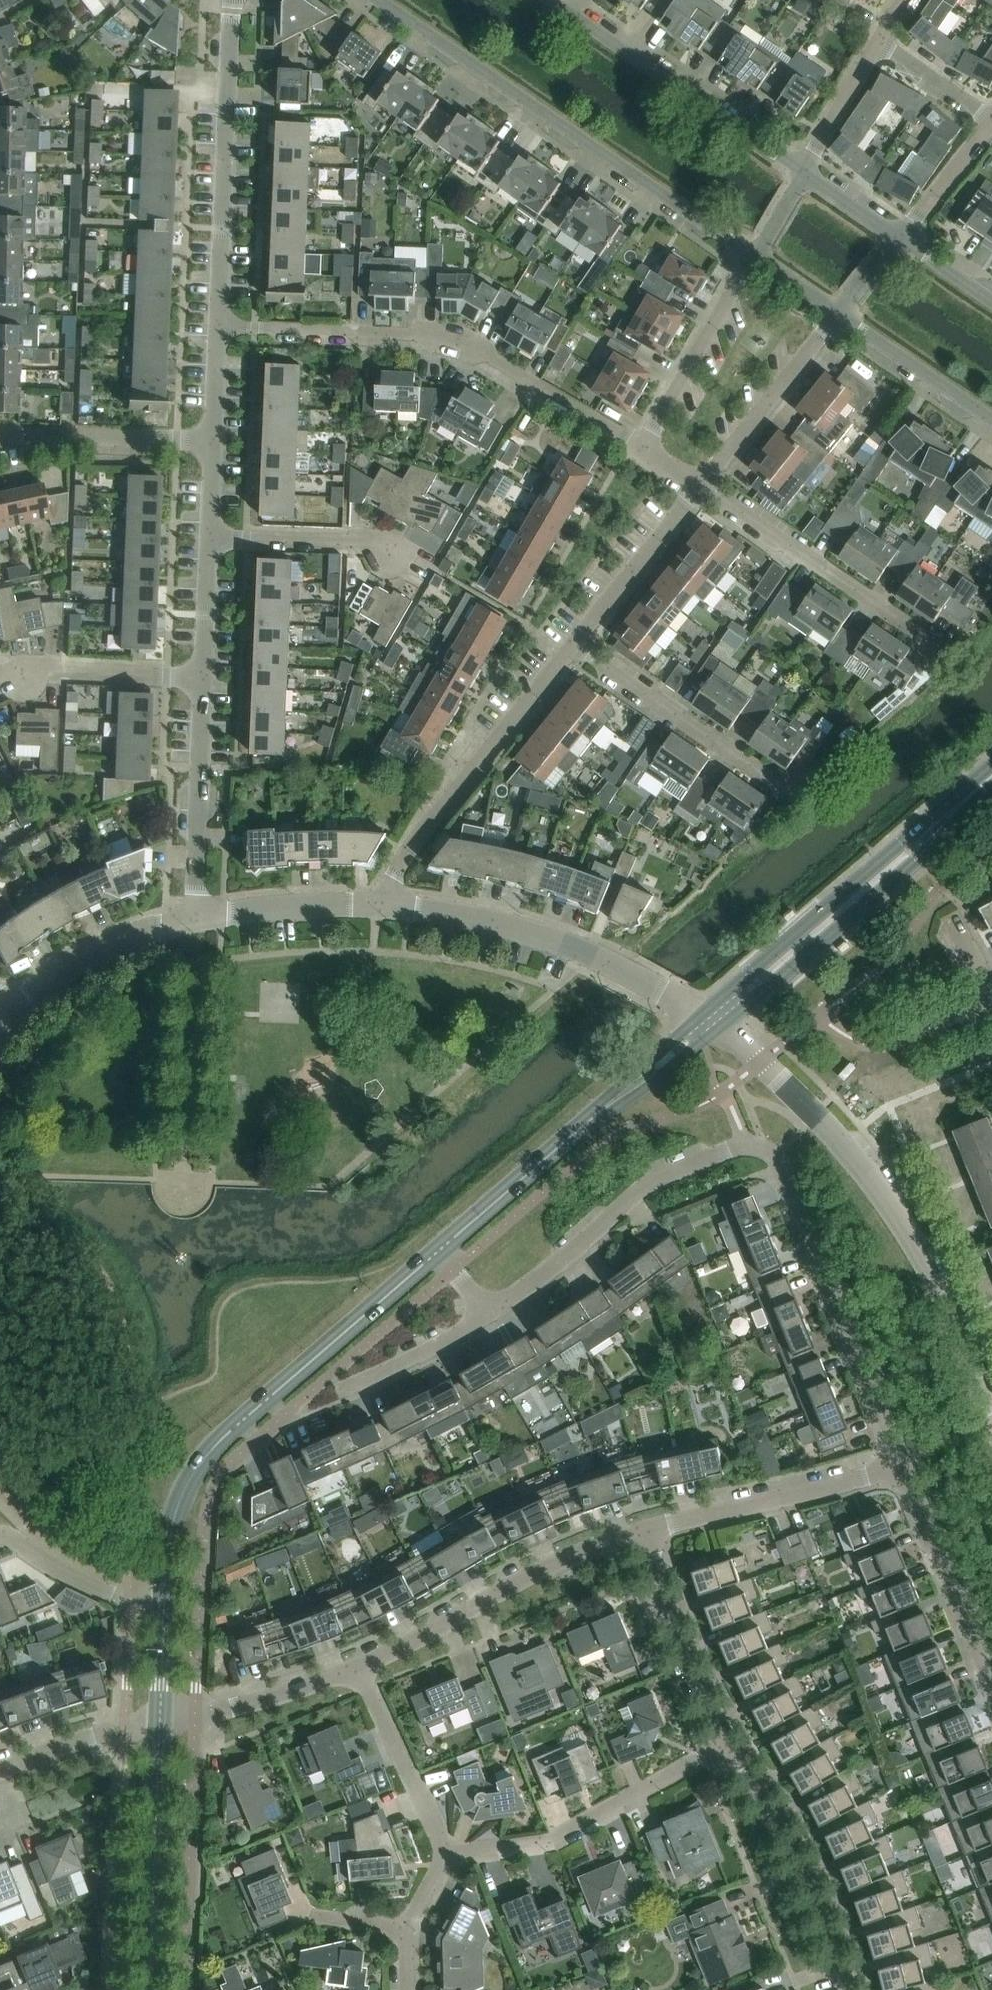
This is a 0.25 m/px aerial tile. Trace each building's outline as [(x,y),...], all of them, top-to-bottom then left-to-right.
[(18,3),(16,0),(0,0),(0,12),(18,3)] [(116,13),(130,0),(98,0),(104,9),(110,4),(116,12),(116,13)] [(167,5),(161,0),(130,0),(116,13),(116,12),(103,25),(116,39),(121,41),(125,40),(129,38),(131,35),(136,30),(144,37),(143,38),(167,5)] [(292,0),(289,0),(285,2),(284,2),(284,11),(278,14),(278,13),(277,13),(275,46),(276,46),(276,44),(283,41),(282,69),(308,71),(308,57),(299,57),(300,33),(307,29),(292,0)] [(307,29),(314,26),(334,40),(329,47),(340,55),(354,34),(331,18),(337,14),(339,15),(339,14),(319,0),(292,0),(307,29)] [(662,0),(626,0),(641,10),(644,6),(653,13),(662,0)] [(705,0),(662,0),(653,13),(662,19),(660,23),(680,36),(705,0)] [(734,20),(730,25),(721,18),(726,10),(711,0),(705,0),(680,36),(699,50),(702,46),(711,53),(734,20)] [(954,7),(944,0),(930,0),(920,15),(923,17),(910,32),(938,57),(940,55),(949,61),(963,40),(956,36),(952,41),(938,29),(954,7)] [(176,11),(167,5),(143,38),(144,39),(145,37),(175,55),(175,57),(176,57),(177,28),(181,30),(181,32),(182,32),(183,15),(182,15),(178,13),(178,11),(176,11)] [(738,76),(760,45),(764,38),(745,25),(744,27),(734,20),(711,53),(721,59),(718,63),(738,76)] [(10,63),(5,49),(18,45),(11,24),(0,27),(0,66),(10,63)] [(381,52),(354,34),(340,55),(337,59),(364,78),(381,52)] [(770,92),(789,65),(794,57),(792,56),(791,59),(782,52),(783,51),(764,38),(760,45),(738,76),(757,90),(760,86),(770,92)] [(982,60),(967,51),(970,45),(963,40),(949,61),(958,67),(957,69),(990,87),(991,83),(991,46),(982,60)] [(73,47),(61,50),(64,62),(76,58),(73,47)] [(794,57),(789,65),(770,92),(779,99),(776,103),(793,114),(797,117),(823,78),(794,57)] [(10,63),(0,66),(0,93),(6,91),(9,102),(33,95),(26,73),(14,77),(10,63)] [(311,104),(312,71),(308,71),(282,69),(280,102),(311,104)] [(423,81),(408,71),(408,72),(409,72),(406,76),(399,71),(395,76),(384,69),(363,101),(374,109),(379,103),(398,116),(423,81)] [(149,84),(174,85),(175,71),(150,70),(149,84)] [(869,89),(854,111),(874,124),(889,101),(905,109),(901,116),(908,120),(923,99),(914,93),(915,91),(882,74),(872,91),(869,89)] [(446,112),(436,105),(440,100),(433,95),(435,91),(436,92),(437,90),(423,81),(398,116),(417,130),(413,136),(424,143),(446,112)] [(48,88),(38,90),(40,97),(50,95),(48,88)] [(143,112),(162,112),(174,113),(175,91),(144,90),(143,112)] [(103,116),(133,116),(133,102),(115,102),(115,92),(104,92),(103,116)] [(932,105),(923,99),(908,120),(915,125),(920,120),(933,131),(918,154),(937,167),(952,146),(949,143),(962,128),(933,104),(932,105)] [(91,100),(90,110),(102,110),(102,100),(91,100)] [(24,130),(25,108),(0,107),(0,129),(24,130)] [(75,131),(83,132),(84,109),(76,109),(75,131)] [(101,120),(102,110),(90,110),(90,120),(101,120)] [(858,146),(874,124),(854,111),(840,132),(843,134),(830,149),(858,174),(860,172),(869,178),(883,157),(876,152),(871,158),(858,146)] [(174,113),(162,112),(143,112),(142,133),(161,134),(173,135),(174,113)] [(483,123),(469,113),(468,114),(469,114),(467,118),(460,113),(456,118),(446,112),(424,143),(435,151),(439,145),(459,158),(483,123)] [(280,121),(279,144),(310,145),(311,123),(280,121)] [(507,154),(497,147),(500,141),(494,137),(496,133),(497,133),(498,132),(483,123),(459,158),(478,172),(474,178),(485,185),(507,154)] [(24,130),(0,129),(0,151),(24,151),(35,152),(36,130),(24,130)] [(75,131),(74,153),(82,153),(83,132),(75,131)] [(173,135),(161,134),(142,133),(141,155),(160,156),(172,156),(173,135)] [(102,135),(100,162),(114,163),(115,136),(102,135)] [(348,137),(347,147),(359,147),(359,137),(348,137)] [(89,143),(89,153),(100,153),(100,144),(89,143)] [(309,167),(310,145),(279,144),(278,166),(309,167)] [(358,157),(359,147),(347,147),(347,157),(358,157)] [(24,151),(0,151),(0,172),(23,173),(24,151)] [(82,165),(82,153),(74,153),(73,165),(82,165)] [(100,163),(100,153),(89,153),(88,163),(100,163)] [(544,164),(530,155),(529,156),(530,156),(527,160),(520,155),(517,160),(507,154),(485,185),(496,193),(500,187),(520,200),(544,164)] [(922,189),(937,167),(918,154),(902,177),(887,168),(890,162),(883,157),(869,178),(878,185),(877,186),(910,204),(919,187),(922,189)] [(172,156),(160,156),(141,155),(140,177),(159,178),(171,178),(172,156)] [(568,195),(558,188),(561,183),(554,178),(557,175),(558,175),(558,174),(544,164),(520,200),(515,206),(546,227),(568,195)] [(308,189),(309,167),(278,166),(277,187),(308,189)] [(23,173),(0,172),(0,205),(36,206),(37,173),(23,173)] [(69,207),(80,207),(82,175),(70,174),(69,207)] [(171,178),(159,178),(140,177),(139,199),(158,200),(170,200),(171,178)] [(357,190),(357,181),(346,180),(345,190),(357,190)] [(87,186),(87,196),(98,196),(99,187),(87,186)] [(307,210),(308,189),(277,187),(276,209),(307,210)] [(356,200),(357,190),(345,190),(345,200),(356,200)] [(991,227),(991,199),(979,190),(955,224),(965,231),(966,230),(983,241),(991,227)] [(399,191),(399,205),(407,205),(408,192),(399,191)] [(605,206),(591,197),(590,198),(591,198),(588,202),(581,197),(578,202),(568,195),(546,227),(556,235),(561,229),(580,242),(605,206)] [(98,206),(98,196),(87,196),(86,206),(98,206)] [(170,200),(158,200),(139,199),(138,221),(157,221),(156,226),(156,231),(169,231),(169,226),(170,200)] [(36,206),(0,205),(0,238),(22,239),(34,239),(35,207),(36,207),(36,206)] [(618,230),(622,225),(615,221),(618,217),(619,216),(605,206),(580,242),(600,255),(595,262),(607,270),(629,238),(618,230)] [(67,239),(79,240),(80,207),(69,207),(67,239)] [(306,232),(307,210),(276,209),(275,230),(306,232)] [(372,239),(373,217),(358,216),(357,238),(372,239)] [(344,223),(344,233),(355,233),(355,224),(344,223)] [(983,241),(991,247),(991,227),(983,241)] [(646,234),(637,228),(630,237),(640,244),(646,234)] [(137,253),(168,254),(169,231),(156,231),(138,230),(137,253)] [(305,253),(306,232),(275,230),(274,252),(305,253)] [(355,243),(355,233),(344,233),(343,243),(355,243)] [(22,239),(0,238),(0,260),(21,261),(22,239)] [(96,241),(85,240),(84,260),(96,260),(96,241)] [(533,248),(527,257),(534,261),(540,253),(533,248)] [(78,250),(70,250),(69,262),(78,262),(78,250)] [(645,280),(667,292),(672,282),(696,296),(700,288),(702,289),(708,280),(706,278),(707,276),(692,268),(694,266),(695,267),(696,266),(673,250),(672,251),(674,252),(659,274),(651,269),(645,280)] [(304,275),(305,253),(274,252),(273,274),(304,275)] [(392,310),(394,259),(374,258),(374,252),(360,252),(358,295),(371,295),(370,301),(376,301),(376,309),(392,310)] [(168,254),(137,253),(137,257),(128,257),(127,269),(136,270),(136,274),(167,276),(168,254)] [(415,297),(426,298),(428,268),(416,267),(416,260),(394,259),(392,310),(409,311),(409,303),(415,303),(415,297)] [(21,261),(0,260),(0,282),(21,282),(21,261)] [(96,260),(84,260),(84,272),(95,272),(96,260)] [(78,262),(69,262),(69,274),(77,274),(78,262)] [(342,276),(353,276),(354,267),(342,266),(342,276)] [(461,313),(472,275),(440,273),(440,268),(428,268),(426,298),(438,298),(437,304),(443,304),(443,312),(461,313)] [(551,272),(544,283),(554,289),(561,277),(558,276),(551,272)] [(167,276),(136,274),(135,296),(166,297),(167,276)] [(306,287),(304,287),(304,275),(273,274),(273,285),(271,285),(270,300),(305,302),(306,287)] [(497,319),(512,293),(502,287),(499,291),(472,275),(461,313),(476,322),(480,315),(485,318),(488,313),(497,319)] [(353,276),(342,276),(341,286),(353,286),(353,276)] [(667,292),(645,280),(639,290),(648,296),(638,314),(675,336),(682,324),(680,323),(684,316),(661,302),(667,292)] [(21,282),(0,282),(0,315),(28,315),(29,304),(21,304),(21,282)] [(83,283),(83,293),(94,294),(94,284),(83,283)] [(353,286),(341,286),(341,295),(352,296),(353,286)] [(94,304),(94,294),(83,293),(82,303),(94,304)] [(520,348),(539,314),(521,303),(523,299),(512,293),(497,319),(507,324),(504,329),(509,333),(505,339),(520,348)] [(166,297),(135,296),(134,317),(165,319),(166,297)] [(571,327),(565,324),(568,319),(544,305),(539,314),(520,348),(534,356),(537,349),(543,352),(546,347),(556,353),(562,343),(571,327)] [(675,336),(638,314),(629,309),(623,319),(622,319),(616,329),(611,337),(633,350),(639,340),(662,353),(666,346),(668,347),(675,336)] [(28,315),(0,315),(0,348),(20,348),(34,349),(37,349),(38,316),(28,315)] [(165,319),(134,317),(133,339),(165,340),(165,319)] [(81,327),(81,337),(92,337),(93,327),(81,327)] [(92,347),(92,337),(81,337),(80,346),(92,347)] [(633,350),(611,337),(601,356),(611,361),(604,372),(642,394),(648,382),(646,381),(650,374),(627,360),(633,350)] [(165,340),(133,339),(133,361),(164,362),(165,340)] [(573,350),(562,343),(556,353),(549,365),(560,372),(570,355),(573,350)] [(20,348),(0,348),(0,369),(19,370),(19,359),(34,359),(34,349),(20,348)] [(65,349),(65,371),(73,371),(74,350),(65,349)] [(164,362),(133,361),(132,382),(163,383),(164,362)] [(93,363),(93,391),(115,392),(115,374),(104,374),(105,363),(93,363)] [(270,363),(269,385),(300,386),(301,365),(270,363)] [(19,370),(0,369),(0,391),(19,392),(19,370)] [(79,370),(79,380),(90,380),(91,370),(79,370)] [(73,371),(65,371),(64,383),(73,383),(73,371)] [(398,411),(399,372),(383,371),(383,379),(377,379),(376,385),(365,385),(363,414),(376,415),(378,410),(398,411)] [(429,420),(439,388),(421,387),(421,381),(415,381),(416,373),(399,372),(398,411),(420,412),(418,417),(429,420)] [(604,372),(593,391),(629,411),(633,404),(635,405),(642,394),(604,372)] [(827,372),(812,391),(840,413),(848,403),(861,413),(876,394),(852,375),(850,377),(851,377),(852,376),(856,379),(848,389),(827,372)] [(338,379),(337,388),(349,389),(349,379),(338,379)] [(90,380),(79,380),(79,390),(90,390),(90,380)] [(163,383),(132,382),(131,394),(129,394),(129,409),(139,409),(142,413),(147,413),(150,410),(164,410),(164,395),(162,396),(163,383)] [(299,408),(300,386),(269,385),(268,407),(299,408)] [(348,399),(349,389),(337,388),(337,398),(348,399)] [(459,434),(481,396),(466,388),(462,395),(457,392),(454,397),(439,388),(429,420),(441,423),(459,434)] [(90,390),(79,390),(78,399),(90,400),(90,390)] [(19,392),(0,391),(0,413),(18,413),(19,392)] [(840,413),(812,391),(796,410),(818,427),(810,437),(836,458),(841,451),(834,446),(844,434),(831,424),(840,413)] [(59,414),(71,414),(72,393),(60,392),(59,414)] [(495,404),(481,396),(459,434),(488,451),(503,425),(493,419),(496,414),(491,411),(495,404)] [(298,430),(299,408),(268,407),(267,429),(298,430)] [(343,433),(353,433),(353,421),(347,420),(348,410),(336,410),(336,420),(344,420),(343,433)] [(945,478),(953,459),(950,458),(956,449),(948,443),(950,441),(924,424),(923,426),(915,421),(909,430),(906,427),(892,442),(889,440),(873,465),(869,462),(859,477),(872,485),(890,459),(925,483),(918,498),(920,499),(911,512),(925,521),(936,505),(951,482),(945,478)] [(297,452),(298,430),(267,429),(266,450),(297,452)] [(836,458),(810,437),(802,447),(780,430),(765,449),(793,471),(802,461),(814,471),(824,459),(830,464),(836,458)] [(507,451),(515,457),(521,446),(512,441),(507,451)] [(335,443),(335,453),(346,453),(346,444),(335,443)] [(806,481),(793,471),(765,449),(750,468),(771,485),(763,495),(783,510),(806,481)] [(296,474),(297,452),(266,450),(265,472),(296,474)] [(515,457),(507,451),(501,461),(510,467),(515,457)] [(345,463),(346,453),(335,453),(334,463),(345,463)] [(553,478),(570,488),(581,494),(586,485),(588,486),(594,476),(564,458),(553,478)] [(395,517),(425,469),(412,465),(403,479),(382,467),(366,494),(387,507),(385,511),(395,517)] [(986,466),(985,468),(980,465),(974,474),(972,472),(957,486),(951,482),(936,505),(949,513),(955,504),(975,517),(991,492),(991,470),(986,466)] [(517,495),(532,476),(520,467),(505,486),(517,495)] [(438,473),(425,469),(395,517),(408,525),(411,520),(447,541),(463,513),(427,493),(438,473)] [(295,495),(296,474),(265,472),(264,494),(295,495)] [(128,475),(127,497),(158,498),(159,476),(128,475)] [(553,478),(542,496),(572,514),(577,505),(575,503),(581,494),(570,488),(553,478)] [(494,494),(500,484),(491,479),(485,488),(494,494)] [(45,496),(43,487),(35,489),(34,485),(21,488),(29,523),(49,518),(50,525),(67,522),(68,492),(45,496)] [(74,485),(74,495),(85,496),(86,486),(74,485)] [(333,487),(333,496),(344,497),(344,487),(333,487)] [(29,523),(21,488),(7,491),(8,495),(1,496),(7,527),(29,523)] [(488,504),(494,494),(485,488),(479,498),(488,504)] [(975,517),(991,529),(991,492),(975,517)] [(294,517),(295,495),(264,494),(263,516),(294,517)] [(85,506),(85,496),(74,495),(74,505),(85,506)] [(344,507),(344,497),(333,496),(332,506),(344,507)] [(542,496),(531,515),(559,531),(564,522),(566,523),(572,514),(542,496)] [(157,520),(158,498),(127,497),(126,518),(157,520)] [(858,569),(879,538),(863,528),(860,510),(844,498),(821,531),(845,547),(839,556),(858,569)] [(531,515),(520,534),(550,551),(556,542),(553,541),(559,531),(531,515)] [(463,526),(472,531),(478,521),(469,516),(463,526)] [(156,541),(157,520),(126,518),(125,540),(156,541)] [(98,542),(97,522),(88,522),(89,542),(98,542)] [(705,523),(692,540),(728,569),(746,546),(724,529),(723,530),(724,531),(720,536),(705,523)] [(466,541),(472,531),(463,526),(457,536),(466,541)] [(73,528),(72,538),(84,539),(84,529),(73,528)] [(520,534),(509,552),(537,569),(543,559),(545,561),(550,551),(520,534)] [(83,549),(84,539),(72,538),(72,548),(83,549)] [(901,568),(910,554),(915,547),(905,540),(897,551),(879,538),(858,569),(876,582),(891,561),(901,568)] [(155,563),(156,541),(125,540),(124,562),(155,563)] [(728,569),(692,540),(679,556),(688,563),(716,586),(729,570),(728,569)] [(919,540),(915,547),(910,554),(920,561),(930,547),(919,540)] [(452,544),(439,568),(448,573),(461,550),(452,544)] [(509,552),(500,546),(488,565),(528,589),(534,579),(532,578),(537,569),(509,552)] [(752,546),(746,554),(762,566),(768,558),(752,546)] [(329,573),(329,583),(340,584),(342,554),(328,553),(327,573),(329,573)] [(716,586),(688,563),(679,556),(666,572),(694,594),(704,602),(716,586)] [(261,558),(261,580),(292,581),(293,559),(261,558)] [(761,595),(767,600),(787,570),(774,561),(754,590),(761,595)] [(154,585),(155,563),(124,562),(123,584),(154,585)] [(28,576),(26,565),(16,567),(18,578),(28,576)] [(488,565),(483,574),(493,580),(487,590),(515,607),(521,597),(523,598),(528,589),(488,565)] [(915,608),(936,578),(917,565),(896,596),(915,608)] [(18,578),(16,567),(6,569),(9,580),(18,578)] [(981,568),(976,574),(987,581),(991,575),(981,568)] [(71,571),(70,581),(82,582),(82,572),(71,571)] [(694,594),(666,572),(653,588),(682,610),(694,594)] [(436,573),(430,583),(439,589),(445,578),(436,573)] [(954,590),(936,578),(915,608),(934,621),(942,609),(965,626),(975,612),(966,606),(979,587),(963,576),(954,590)] [(291,603),(292,581),(261,580),(260,601),(291,603)] [(81,592),(82,582),(70,581),(70,591),(81,592)] [(340,593),(340,584),(329,583),(329,593),(340,593)] [(834,597),(816,584),(807,597),(786,583),(765,614),(775,621),(780,615),(808,634),(807,635),(808,635),(813,628),(834,597)] [(153,607),(154,585),(123,584),(122,605),(153,607)] [(360,613),(382,625),(374,639),(386,646),(413,600),(400,593),(398,598),(376,585),(360,613)] [(63,602),(40,603),(39,598),(15,603),(11,587),(0,589),(0,599),(9,642),(22,639),(21,634),(45,629),(45,627),(63,623),(63,602)] [(682,610),(653,588),(641,603),(669,626),(682,610)] [(454,615),(486,634),(498,641),(504,632),(501,631),(507,621),(480,605),(482,601),(467,593),(454,615)] [(761,609),(767,600),(761,595),(754,605),(761,609)] [(853,610),(834,597),(813,628),(832,640),(824,652),(834,659),(849,638),(839,631),(853,610)] [(0,599),(0,643),(9,642),(0,599)] [(290,624),(291,603),(260,601),(259,623),(290,624)] [(482,601),(480,605),(504,619),(507,615),(482,601)] [(669,626),(641,603),(628,619),(637,627),(656,642),(669,626)] [(152,628),(153,607),(122,605),(121,627),(152,628)] [(411,615),(420,621),(426,611),(417,605),(411,615)] [(69,615),(69,624),(80,625),(80,615),(69,615)] [(414,631),(420,621),(411,615),(405,625),(414,631)] [(498,641),(486,634),(454,615),(443,634),(457,642),(485,658),(491,649),(493,650),(498,641)] [(328,617),(327,627),(339,627),(339,617),(328,617)] [(656,642),(637,627),(628,619),(615,636),(619,640),(614,647),(613,646),(613,647),(643,668),(644,667),(653,655),(648,651),(656,642)] [(737,634),(742,627),(732,620),(728,627),(737,634)] [(289,646),(290,624),(259,623),(258,645),(289,646)] [(80,635),(80,625),(69,624),(68,634),(80,635)] [(871,667),(892,636),(873,624),(859,644),(849,638),(834,659),(844,666),(852,654),(871,667)] [(152,650),(152,628),(121,627),(120,649),(152,650)] [(338,637),(339,627),(327,627),(327,636),(338,637)] [(751,634),(742,627),(737,634),(747,640),(751,634)] [(910,649),(892,636),(871,667),(904,690),(918,669),(904,659),(910,649)] [(704,640),(697,649),(704,654),(710,644),(704,640)] [(457,642),(446,661),(477,678),(482,669),(480,668),(485,658),(457,642)] [(389,653),(398,658),(404,648),(395,643),(389,653)] [(288,668),(289,646),(258,645),(257,667),(288,668)] [(697,663),(704,654),(697,649),(690,659),(697,663)] [(393,668),(398,658),(389,653),(384,663),(393,668)] [(711,716),(718,706),(732,685),(739,676),(720,663),(722,661),(711,654),(696,675),(707,682),(692,703),(711,716)] [(343,660),(340,670),(351,673),(354,664),(343,660)] [(446,661),(435,679),(464,696),(469,687),(471,688),(477,678),(446,661)] [(665,683),(677,692),(692,671),(679,662),(665,683)] [(287,690),(288,668),(257,667),(256,688),(287,690)] [(346,693),(351,673),(340,670),(336,684),(313,684),(313,691),(346,693)] [(435,679),(422,672),(411,690),(455,716),(460,706),(458,705),(464,696),(435,679)] [(581,678),(568,695),(605,725),(615,713),(614,705),(609,701),(581,678)] [(764,679),(759,687),(768,694),(772,689),(774,686),(764,679)] [(364,687),(354,684),(351,695),(361,698),(364,687)] [(772,689),(768,694),(777,700),(778,701),(785,691),(775,684),(774,686),(772,689)] [(732,685),(718,706),(711,716),(730,729),(751,698),(732,685)] [(759,687),(753,695),(763,701),(768,694),(759,687)] [(900,687),(887,699),(895,708),(908,697),(900,687)] [(286,711),(287,690),(256,688),(255,710),(286,711)] [(400,709),(403,711),(442,733),(447,724),(449,725),(455,716),(411,690),(400,709)] [(66,692),(65,703),(77,703),(77,693),(66,692)] [(119,692),(118,714),(149,715),(150,694),(119,692)] [(768,694),(763,701),(773,708),(778,701),(777,700),(768,694)] [(361,698),(351,695),(348,707),(358,709),(361,698)] [(568,695),(555,711),(592,741),(602,748),(615,733),(605,725),(568,695)] [(65,703),(65,712),(76,713),(77,703),(65,703)] [(331,703),(328,713),(339,716),(342,706),(331,703)] [(41,714),(16,713),(15,745),(40,746),(39,769),(56,770),(58,709),(41,709),(41,714)] [(285,733),(286,711),(255,710),(254,732),(285,733)] [(403,711),(382,746),(411,763),(420,747),(433,754),(439,744),(436,743),(442,733),(403,711)] [(555,711),(542,726),(580,757),(592,741),(555,711)] [(76,723),(76,713),(65,712),(64,722),(76,723)] [(775,745),(789,725),(770,712),(749,743),(768,755),(775,745)] [(148,737),(149,715),(118,714),(117,736),(148,737)] [(627,742),(638,751),(656,723),(644,716),(627,742)] [(794,718),(789,725),(775,745),(768,755),(787,768),(806,740),(819,748),(828,735),(816,726),(813,731),(794,718)] [(324,725),(322,734),(333,737),(335,728),(324,725)] [(850,725),(840,734),(848,742),(858,733),(850,725)] [(542,726),(529,742),(557,765),(558,766),(565,771),(566,772),(567,772),(580,757),(542,726)] [(284,755),(285,733),(254,732),(253,754),(284,755)] [(691,746),(672,733),(658,754),(648,747),(626,778),(637,785),(652,764),(670,777),(691,746)] [(330,747),(333,737),(322,734),(319,744),(330,747)] [(147,759),(148,737),(117,736),(116,758),(147,759)] [(524,765),(511,781),(546,791),(550,786),(545,781),(557,765),(529,742),(516,759),(524,765)] [(63,746),(63,758),(74,759),(75,747),(63,746)] [(710,759),(691,746),(670,777),(689,789),(710,759)] [(626,753),(620,763),(627,767),(633,757),(626,753)] [(74,771),(74,759),(63,758),(62,770),(74,771)] [(146,781),(147,759),(116,758),(115,779),(103,778),(102,801),(132,792),(133,781),(146,781)] [(620,777),(627,767),(620,763),(613,772),(620,777)] [(9,774),(4,765),(0,767),(0,778),(9,774)] [(727,816),(748,785),(729,772),(708,803),(727,816)] [(9,774),(0,778),(0,782),(3,788),(13,783),(9,774)] [(767,798),(748,785),(727,816),(746,829),(767,798)] [(674,810),(684,817),(693,804),(683,797),(674,810)] [(599,798),(596,807),(605,810),(610,802),(599,798)] [(13,809),(18,818),(28,813),(24,804),(13,809)] [(684,817),(694,824),(703,811),(693,804),(684,817)] [(32,821),(28,813),(18,818),(22,826),(32,821)] [(278,867),(275,828),(250,830),(249,856),(245,861),(249,865),(249,869),(253,869),(257,873),(261,868),(278,867)] [(310,861),(309,831),(299,831),(287,832),(277,833),(276,828),(275,828),(278,867),(291,866),(291,862),(310,861)] [(342,865),(343,831),(332,830),(320,830),(309,831),(310,861),(329,861),(329,864),(342,865)] [(737,845),(746,837),(740,830),(730,838),(737,845)] [(360,831),(343,831),(342,865),(368,866),(387,833),(360,831)] [(104,863),(105,867),(106,867),(118,899),(132,894),(135,896),(138,891),(142,890),(142,886),(145,881),(142,879),(144,848),(133,852),(127,837),(105,846),(111,860),(104,863)] [(475,877),(482,843),(475,842),(452,838),(430,865),(463,870),(463,874),(475,877)] [(508,880),(515,850),(504,848),(482,843),(475,877),(488,879),(489,875),(508,880)] [(537,892),(547,859),(537,856),(525,853),(515,850),(508,880),(526,885),(525,888),(537,892)] [(614,874),(627,880),(637,857),(623,851),(616,867),(613,874),(614,874)] [(569,898),(579,870),(569,866),(547,859),(537,892),(550,896),(551,892),(569,898)] [(579,870),(569,898),(587,905),(585,908),(598,913),(614,874),(613,874),(616,867),(598,859),(592,874),(589,873),(579,870)] [(106,867),(105,867),(96,871),(84,876),(74,881),(87,908),(105,900),(106,903),(118,899),(106,867)] [(87,908),(74,881),(64,885),(53,891),(44,897),(61,926),(72,920),(70,916),(87,908)] [(626,883),(610,918),(623,924),(624,929),(630,927),(633,929),(636,925),(641,924),(640,919),(654,895),(626,883)] [(61,926),(44,897),(34,903),(24,909),(15,916),(32,941),(48,930),(50,933),(61,926)] [(988,901),(989,903),(980,908),(991,930),(991,898),(988,901)] [(15,916),(3,924),(0,926),(0,957),(5,966),(19,955),(16,951),(32,941),(15,916)] [(964,1155),(991,1144),(991,1130),(987,1118),(955,1131),(959,1141),(960,1141),(965,1154),(964,1154),(964,1155)] [(964,1155),(964,1156),(966,1155),(971,1168),(970,1169),(974,1178),(991,1171),(991,1144),(964,1155)] [(974,1178),(978,1188),(979,1188),(984,1200),(983,1201),(983,1202),(991,1198),(991,1171),(974,1178)] [(730,1253),(739,1249),(771,1236),(763,1215),(762,1216),(757,1218),(748,1196),(722,1207),(727,1219),(718,1223),(730,1253)] [(983,1202),(985,1202),(990,1215),(989,1215),(991,1224),(991,1198),(983,1202)] [(777,1254),(778,1254),(771,1236),(739,1249),(756,1290),(781,1279),(772,1256),(777,1254)] [(654,1249),(653,1248),(635,1261),(655,1289),(692,1262),(676,1240),(657,1254),(653,1249),(654,1249)] [(619,1316),(655,1289),(635,1261),(620,1272),(620,1273),(621,1273),(624,1278),(605,1292),(603,1293),(619,1316)] [(805,1273),(785,1278),(789,1292),(809,1287),(805,1273)] [(804,1317),(796,1296),(795,1297),(790,1299),(781,1279),(756,1290),(763,1308),(749,1313),(755,1329),(770,1323),(772,1330),(804,1317)] [(624,1325),(619,1316),(603,1293),(585,1305),(582,1300),(583,1300),(582,1299),(563,1311),(582,1340),(587,1349),(624,1325)] [(543,1365),(582,1340),(563,1311),(547,1321),(548,1323),(548,1322),(551,1327),(530,1341),(543,1365)] [(810,1335),(811,1335),(804,1317),(772,1330),(789,1371),(814,1360),(805,1337),(810,1335)] [(842,1319),(829,1323),(835,1343),(847,1339),(842,1319)] [(543,1365),(530,1341),(511,1352),(508,1347),(509,1347),(508,1346),(488,1357),(506,1387),(511,1396),(530,1385),(525,1375),(543,1365)] [(824,1374),(842,1368),(837,1353),(819,1360),(824,1374)] [(466,1410),(506,1387),(488,1357),(472,1367),(472,1368),(473,1367),(476,1372),(453,1385),(466,1410)] [(837,1398),(829,1378),(827,1378),(828,1379),(823,1381),(814,1360),(789,1371),(805,1411),(837,1398)] [(466,1410),(453,1385),(434,1395),(432,1390),(432,1388),(411,1399),(427,1429),(466,1410)] [(843,1417),(844,1416),(837,1398),(805,1411),(811,1425),(800,1430),(799,1432),(804,1444),(806,1445),(817,1440),(822,1453),(848,1443),(838,1418),(843,1416),(843,1417)] [(427,1429),(411,1399),(394,1407),(395,1408),(398,1413),(375,1425),(386,1450),(427,1429)] [(599,1411),(581,1420),(586,1435),(605,1425),(599,1411)] [(864,1442),(886,1435),(881,1419),(859,1426),(864,1442)] [(386,1450),(375,1425),(355,1434),(353,1428),(353,1427),(332,1436),(346,1467),(386,1450)] [(346,1467),(332,1436),(315,1444),(315,1445),(316,1445),(318,1450),(295,1460),(306,1485),(346,1467)] [(677,1446),(683,1471),(685,1482),(725,1473),(719,1448),(720,1448),(717,1437),(677,1446)] [(685,1482),(683,1471),(677,1446),(655,1451),(637,1456),(646,1491),(662,1487),(685,1482)] [(513,1453),(502,1458),(507,1469),(518,1464),(513,1453)] [(637,1456),(618,1461),(597,1468),(609,1503),(631,1496),(646,1491),(637,1456)] [(312,1499),(306,1485),(295,1460),(275,1469),(272,1462),(271,1463),(280,1484),(252,1497),(252,1526),(312,1499)] [(609,1503),(597,1468),(576,1476),(558,1483),(571,1517),(586,1511),(609,1503)] [(558,1483),(540,1490),(519,1500),(535,1533),(556,1523),(571,1517),(558,1483)] [(367,1493),(359,1496),(365,1511),(373,1507),(367,1493)] [(535,1533),(519,1500),(499,1509),(489,1514),(482,1518),(499,1550),(514,1543),(535,1533)] [(841,1501),(832,1505),(834,1510),(840,1512),(845,1510),(841,1501)] [(892,1535),(883,1512),(879,1503),(863,1509),(867,1518),(845,1527),(855,1550),(867,1545),(891,1535),(891,1536),(892,1535)] [(484,1506),(478,1509),(482,1518),(489,1514),(484,1506)] [(499,1550),(482,1518),(478,1509),(441,1530),(446,1538),(465,1570),(485,1558),(499,1550)] [(364,1515),(355,1520),(361,1531),(370,1526),(364,1515)] [(798,1532),(802,1543),(809,1558),(820,1553),(810,1527),(798,1532)] [(798,1532),(787,1536),(792,1547),(802,1542),(798,1532)] [(776,1541),(786,1565),(809,1558),(802,1543),(791,1547),(787,1537),(776,1541)] [(465,1570),(446,1538),(427,1550),(413,1558),(431,1590),(465,1570)] [(295,1541),(288,1544),(294,1557),(301,1554),(295,1541)] [(906,1568),(897,1545),(896,1545),(895,1545),(895,1546),(872,1555),(867,1545),(855,1550),(844,1554),(848,1566),(859,1561),(868,1583),(881,1578),(905,1569),(906,1568)] [(267,1553),(256,1557),(260,1570),(271,1566),(267,1553)] [(691,1561),(694,1570),(701,1594),(703,1593),(703,1594),(704,1593),(728,1585),(740,1581),(735,1567),(747,1564),(744,1554),(711,1565),(707,1556),(691,1561)] [(413,1558),(399,1566),(379,1576),(396,1609),(417,1598),(431,1590),(413,1558)] [(216,1564),(216,1572),(230,1566),(227,1560),(216,1564)] [(56,1603),(35,1583),(7,1594),(0,1576),(0,1626),(56,1603)] [(396,1609),(379,1576),(359,1586),(345,1592),(360,1626),(375,1620),(396,1609)] [(752,1577),(740,1581),(728,1585),(732,1596),(708,1605),(707,1605),(715,1629),(717,1628),(717,1629),(718,1628),(742,1619),(753,1615),(748,1601),(760,1597),(752,1577)] [(920,1602),(910,1579),(910,1578),(909,1579),(885,1589),(881,1578),(868,1583),(857,1588),(862,1599),(873,1595),(882,1616),(882,1617),(894,1612),(918,1602),(920,1602)] [(66,1589),(60,1601),(63,1610),(67,1611),(70,1612),(74,1612),(77,1612),(81,1612),(84,1611),(88,1609),(91,1607),(94,1605),(96,1603),(98,1604),(98,1602),(65,1586),(64,1588),(66,1589)] [(345,1592),(331,1599),(310,1607),(323,1641),(345,1633),(360,1626),(345,1592)] [(323,1641),(310,1607),(289,1614),(274,1619),(286,1654),(301,1649),(323,1641)] [(766,1610),(753,1615),(742,1619),(746,1630),(723,1640),(722,1640),(721,1640),(731,1663),(732,1663),(733,1663),(733,1662),(757,1653),(768,1647),(763,1634),(774,1629),(766,1610)] [(933,1635),(924,1612),(923,1612),(922,1612),(899,1622),(894,1612),(882,1617),(882,1616),(871,1621),(875,1632),(886,1628),(895,1650),(908,1645),(932,1635),(932,1636),(933,1635)] [(640,1663),(622,1619),(620,1615),(616,1614),(612,1614),(567,1632),(578,1658),(604,1648),(614,1674),(640,1663)] [(274,1619),(258,1625),(236,1631),(240,1642),(240,1641),(247,1666),(271,1659),(286,1654),(274,1619)] [(780,1642),(768,1647),(757,1653),(762,1663),(739,1674),(738,1674),(737,1674),(748,1697),(749,1697),(750,1696),(773,1685),(785,1680),(778,1666),(789,1661),(780,1642)] [(517,1657),(516,1656),(515,1655),(514,1655),(513,1655),(511,1655),(493,1662),(516,1719),(552,1704),(546,1689),(562,1682),(547,1645),(524,1654),(527,1659),(519,1663),(517,1657)] [(947,1669),(937,1645),(936,1645),(936,1646),(912,1655),(908,1645),(895,1650),(884,1654),(898,1688),(922,1678),(945,1669),(947,1669)] [(106,1696),(99,1671),(100,1671),(97,1660),(72,1666),(56,1672),(67,1707),(82,1702),(106,1696)] [(56,1672),(37,1677),(17,1685),(30,1719),(51,1711),(67,1707),(56,1672)] [(796,1674),(785,1680),(773,1685),(779,1696),(756,1707),(755,1708),(766,1730),(767,1730),(768,1729),(791,1717),(802,1711),(795,1698),(806,1693),(796,1674)] [(430,1727),(444,1721),(443,1718),(469,1707),(475,1721),(489,1716),(477,1686),(464,1691),(458,1676),(427,1689),(427,1690),(411,1696),(423,1726),(428,1724),(430,1727)] [(960,1702),(951,1679),(951,1678),(949,1679),(950,1679),(926,1689),(922,1678),(898,1688),(911,1721),(935,1712),(959,1702),(960,1702)] [(17,1685),(0,1691),(0,1731),(7,1728),(30,1719),(17,1685)] [(628,1703),(629,1706),(635,1722),(632,1731),(611,1739),(621,1764),(654,1750),(652,1745),(659,1727),(665,1725),(652,1693),(628,1703)] [(814,1705),(802,1711),(791,1717),(797,1728),(775,1740),(774,1740),(773,1740),(786,1762),(787,1762),(788,1761),(810,1748),(821,1742),(814,1729),(824,1723),(814,1705)] [(925,1755),(949,1745),(972,1735),(973,1736),(974,1735),(964,1712),(963,1712),(939,1722),(935,1712),(911,1721),(925,1755)] [(911,1722),(903,1725),(905,1730),(913,1727),(911,1722)] [(299,1747),(309,1774),(308,1775),(308,1776),(324,1769),(326,1774),(333,1771),(338,1782),(365,1771),(366,1772),(367,1771),(358,1750),(357,1750),(359,1756),(349,1760),(335,1726),(311,1736),(313,1740),(296,1747),(297,1748),(299,1747)] [(832,1736),(821,1742),(810,1748),(816,1758),(793,1771),(792,1771),(804,1793),(806,1792),(806,1793),(807,1792),(829,1779),(840,1773),(832,1760),(843,1754),(832,1736)] [(475,1757),(492,1752),(488,1742),(472,1748),(475,1757)] [(552,1750),(532,1758),(548,1797),(560,1791),(563,1797),(562,1797),(563,1799),(579,1792),(578,1791),(577,1791),(576,1788),(600,1778),(586,1742),(565,1751),(562,1759),(556,1761),(552,1750)] [(987,1769),(978,1745),(976,1745),(977,1746),(953,1755),(949,1745),(925,1755),(939,1788),(962,1778),(986,1769),(987,1769)] [(238,1791),(227,1795),(227,1823),(247,1814),(253,1827),(269,1821),(269,1819),(281,1814),(270,1787),(263,1790),(257,1776),(264,1773),(258,1758),(229,1769),(238,1791)] [(522,1797),(513,1775),(497,1781),(497,1782),(493,1783),(487,1781),(479,1762),(479,1761),(454,1771),(459,1784),(453,1786),(451,1786),(464,1811),(465,1811),(468,1810),(471,1809),(477,1812),(473,1821),(516,1815),(516,1814),(515,1814),(514,1805),(523,1801),(521,1797),(522,1797)] [(851,1766),(840,1773),(829,1779),(834,1790),(812,1802),(810,1802),(822,1825),(823,1824),(824,1824),(824,1823),(847,1812),(858,1806),(851,1793),(862,1787),(851,1766)] [(991,1779),(991,1778),(990,1779),(966,1789),(962,1778),(939,1788),(952,1821),(976,1812),(991,1805),(991,1780),(991,1779)] [(367,1799),(348,1806),(352,1817),(371,1810),(367,1799)] [(840,1856),(863,1845),(875,1839),(869,1826),(879,1821),(870,1800),(858,1806),(847,1812),(852,1823),(829,1834),(829,1833),(827,1834),(838,1857),(839,1856),(839,1857),(840,1856)] [(720,1859),(704,1821),(699,1808),(689,1812),(687,1809),(671,1819),(666,1821),(667,1825),(648,1832),(661,1862),(670,1858),(673,1852),(678,1850),(696,1875),(716,1860),(720,1859)] [(395,1876),(395,1875),(394,1864),(401,1863),(388,1830),(385,1831),(378,1812),(354,1822),(357,1858),(348,1859),(350,1880),(395,1876)] [(980,1822),(976,1812),(952,1821),(966,1855),(989,1845),(991,1844),(991,1817),(980,1822)] [(298,1828),(286,1833),(291,1846),(304,1841),(298,1828)] [(934,1830),(923,1834),(927,1844),(938,1840),(934,1830)] [(46,1843),(47,1844),(51,1854),(39,1858),(57,1905),(77,1897),(68,1873),(82,1868),(77,1855),(81,1854),(82,1854),(82,1847),(80,1841),(75,1836),(74,1837),(75,1837),(71,1839),(69,1834),(46,1843)] [(887,1834),(875,1839),(863,1845),(868,1857),(844,1866),(843,1866),(852,1890),(853,1889),(854,1890),(855,1889),(878,1879),(890,1874),(884,1861),(895,1856),(887,1834)] [(989,1845),(966,1855),(979,1888),(991,1883),(991,1852),(989,1845)] [(288,1918),(283,1906),(278,1891),(290,1886),(274,1848),(242,1862),(247,1875),(239,1878),(250,1905),(252,1904),(262,1929),(288,1918)] [(4,1860),(5,1863),(0,1865),(0,1912),(22,1903),(29,1920),(43,1915),(21,1862),(8,1867),(5,1860),(4,1860)] [(580,1877),(594,1911),(615,1902),(617,1906),(636,1899),(634,1895),(645,1891),(633,1860),(621,1865),(620,1861),(602,1868),(603,1870),(597,1873),(596,1871),(580,1877)] [(902,1869),(890,1874),(878,1879),(883,1891),(858,1899),(857,1900),(865,1923),(866,1923),(867,1923),(868,1923),(892,1914),(903,1909),(899,1896),(910,1892),(902,1869)] [(979,1888),(991,1920),(991,1883),(979,1888)] [(556,1958),(582,1947),(561,1893),(544,1900),(547,1908),(538,1911),(528,1887),(532,1886),(531,1885),(502,1897),(523,1949),(533,1945),(531,1941),(550,1933),(559,1955),(555,1957),(556,1958)] [(442,1932),(440,1937),(439,1938),(440,1944),(432,1944),(432,1945),(439,1945),(441,1984),(435,1985),(435,1986),(459,1985),(461,1989),(477,1989),(481,1988),(479,1947),(488,1931),(477,1903),(476,1903),(478,1908),(474,1909),(454,1899),(453,1900),(458,1902),(442,1931),(436,1928),(436,1929),(442,1932)] [(737,1937),(742,1935),(734,1916),(730,1917),(723,1900),(686,1915),(693,1932),(690,1934),(709,1983),(754,1965),(747,1948),(742,1950),(737,1937)] [(916,1905),(903,1909),(892,1914),(895,1926),(871,1933),(870,1933),(877,1957),(878,1957),(879,1957),(904,1949),(915,1945),(911,1931),(923,1928),(916,1905)] [(58,1914),(52,1916),(56,1926),(66,1922),(63,1916),(58,1914)] [(68,1933),(66,1927),(62,1929),(61,1927),(55,1929),(58,1937),(68,1933)] [(19,1957),(20,1957),(33,1989),(54,1989),(49,1978),(49,1977),(47,1976),(49,1967),(51,1968),(52,1968),(53,1967),(82,1957),(82,1955),(77,1957),(75,1952),(76,1952),(77,1951),(78,1950),(78,1949),(78,1947),(78,1946),(74,1936),(78,1934),(78,1933),(45,1946),(44,1944),(43,1944),(43,1947),(26,1954),(22,1944),(25,1943),(24,1942),(14,1946),(19,1957)] [(329,1965),(327,1983),(353,1987),(352,1989),(367,1989),(368,1986),(364,1986),(366,1969),(362,1968),(364,1952),(341,1949),(340,1944),(356,1941),(356,1939),(303,1951),(301,1962),(303,1962),(329,1965)] [(915,1945),(904,1949),(907,1961),(882,1968),(882,1967),(880,1968),(886,1989),(895,1989),(914,1985),(926,1981),(922,1968),(934,1965),(928,1942),(915,1945)] [(20,1957),(19,1957),(14,1946),(4,1950),(7,1957),(12,1955),(14,1959),(0,1965),(0,1989),(33,1989),(20,1957)] [(236,1966),(224,1971),(229,1983),(223,1986),(225,1989),(246,1989),(236,1966)] [(926,1981),(914,1985),(915,1989),(941,1989),(939,1979),(926,1981)]
